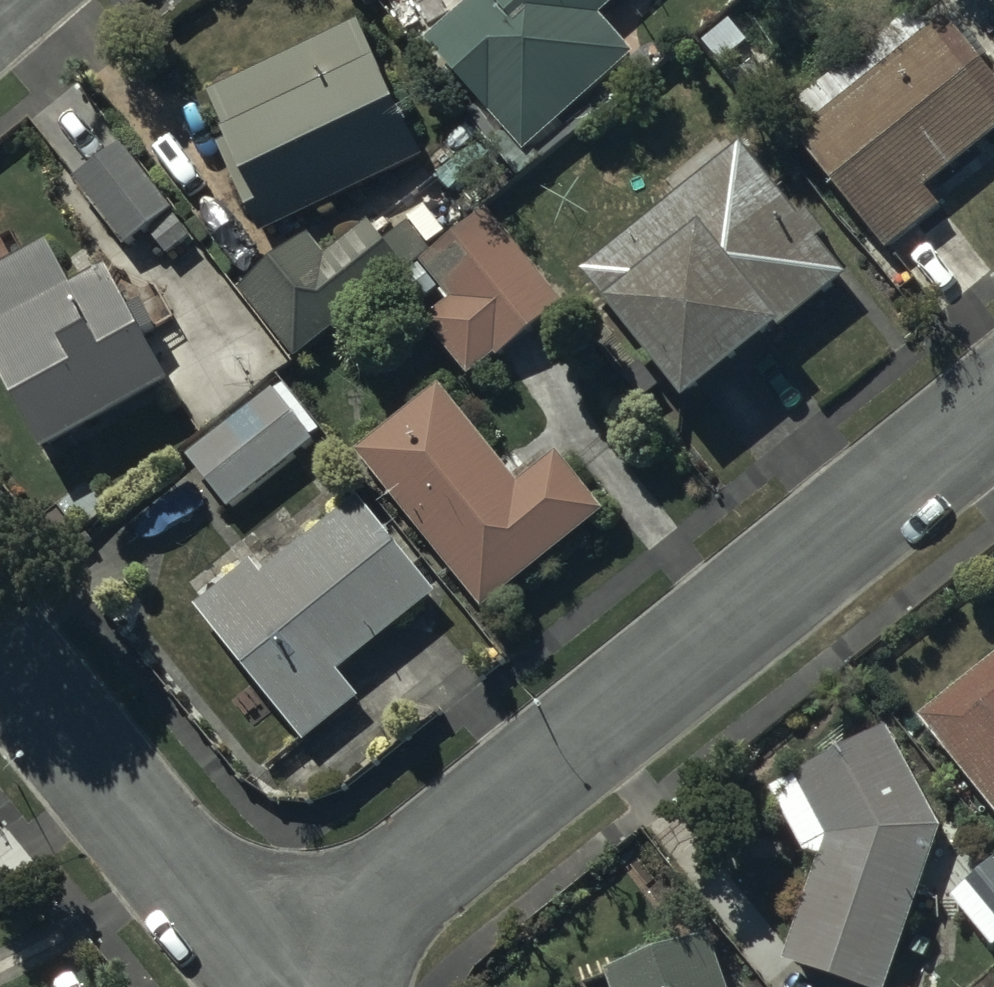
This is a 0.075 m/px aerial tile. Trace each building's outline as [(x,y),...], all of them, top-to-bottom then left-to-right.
[(427,44),(481,104),(467,117),(522,178),(588,119),(577,107),(635,54),(600,16),(618,0),(475,0),(427,44)] [(796,136),(884,252),(940,208),(926,190),(993,136),(993,72),(940,0),(936,0),(796,106),(810,125),(796,136)] [(361,19),(203,91),(254,202),(244,206),(259,238),(426,162),(361,19)] [(733,24),(704,54),(759,109),(789,79),(733,24)] [(679,194),(581,274),(688,406),(847,278),(729,132),(668,181),(679,194)] [(193,236),(122,145),(73,183),(126,248),(149,230),(169,255),(193,236)] [(565,304),(493,212),(423,266),(451,302),(423,325),(469,381),(565,304)] [(439,290),(419,265),(431,256),(408,227),(386,245),(369,223),(326,257),(308,235),(239,290),(293,358),(395,277),(419,307),(439,290)] [(44,457),(171,385),(144,337),(156,330),(142,305),(130,312),(106,270),(74,288),(49,242),(0,270),(0,374),(44,457)] [(281,380),(185,456),(230,512),(315,444),(311,439),(322,431),(281,380)] [(440,387),(356,455),(484,612),(605,513),(559,456),(519,488),(440,387)] [(252,564),(197,610),(303,744),(357,699),(339,676),(436,595),(360,500),(263,578),(252,564)] [(919,719),(993,814),(993,659),(919,719)] [(805,856),(819,862),(784,964),(853,986),(891,986),(919,901),(959,888),(890,729),(771,791),(805,856)] [(952,901),(993,950),(993,864),(952,901)] [(709,938),(607,974),(611,986),(726,986),(709,938)]
